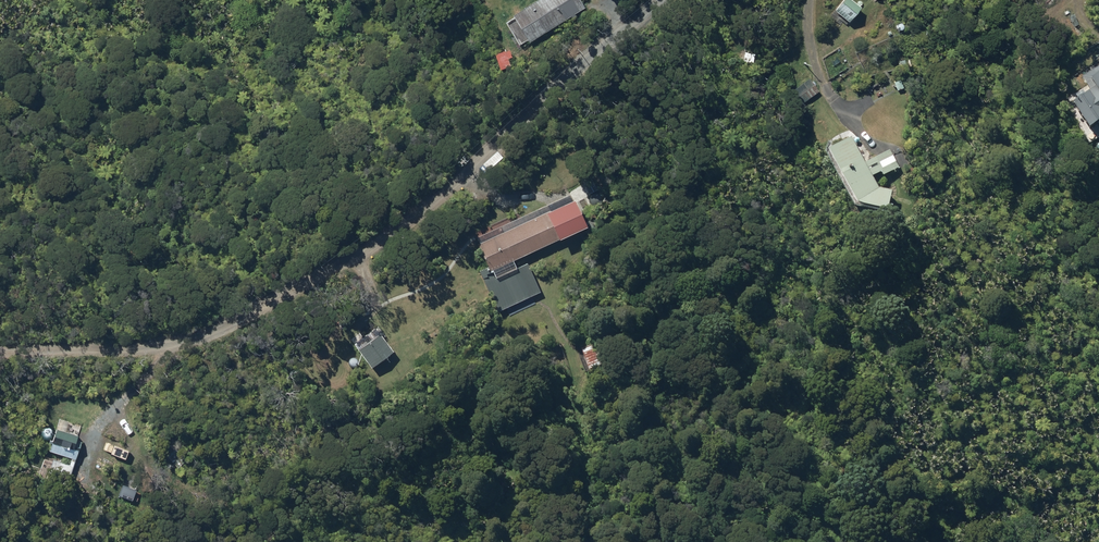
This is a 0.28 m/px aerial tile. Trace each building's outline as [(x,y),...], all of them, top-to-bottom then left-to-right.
[(530,44),(584,9),(579,0),(540,0),(513,17),(530,44)] [(849,24),(862,9),(851,0),(846,0),(836,12),(849,24)] [(495,55),(500,71),(514,67),(509,51),(495,55)] [(743,63),(754,63),(755,55),(744,53),(743,63)] [(791,93),(801,106),(819,92),(809,79),(791,93)] [(1093,132),(1098,128),(1098,89),(1090,95),(1091,96),(1088,98),(1086,94),(1078,99),(1080,103),(1076,106),(1093,132)] [(879,216),(891,219),(893,209),(889,209),(893,191),(880,187),(873,176),(882,171),(884,174),(899,166),(889,148),(865,161),(851,135),(830,148),(859,200),(881,207),(879,216)] [(567,191),(579,212),(580,215),(604,202),(590,178),(567,191)] [(478,269),(497,310),(540,291),(526,262),(516,267),(512,259),(562,236),(549,209),(477,242),(488,265),(478,269)] [(352,343),(370,366),(392,350),(374,327),(352,343)] [(581,349),(589,370),(605,364),(598,343),(581,349)] [(47,450),(74,459),(79,445),(74,443),(77,434),(55,427),(47,450)] [(98,456),(113,462),(116,453),(122,455),(125,446),(119,443),(118,445),(104,440),(98,456)] [(48,470),(69,477),(73,465),(52,459),(48,470)]
